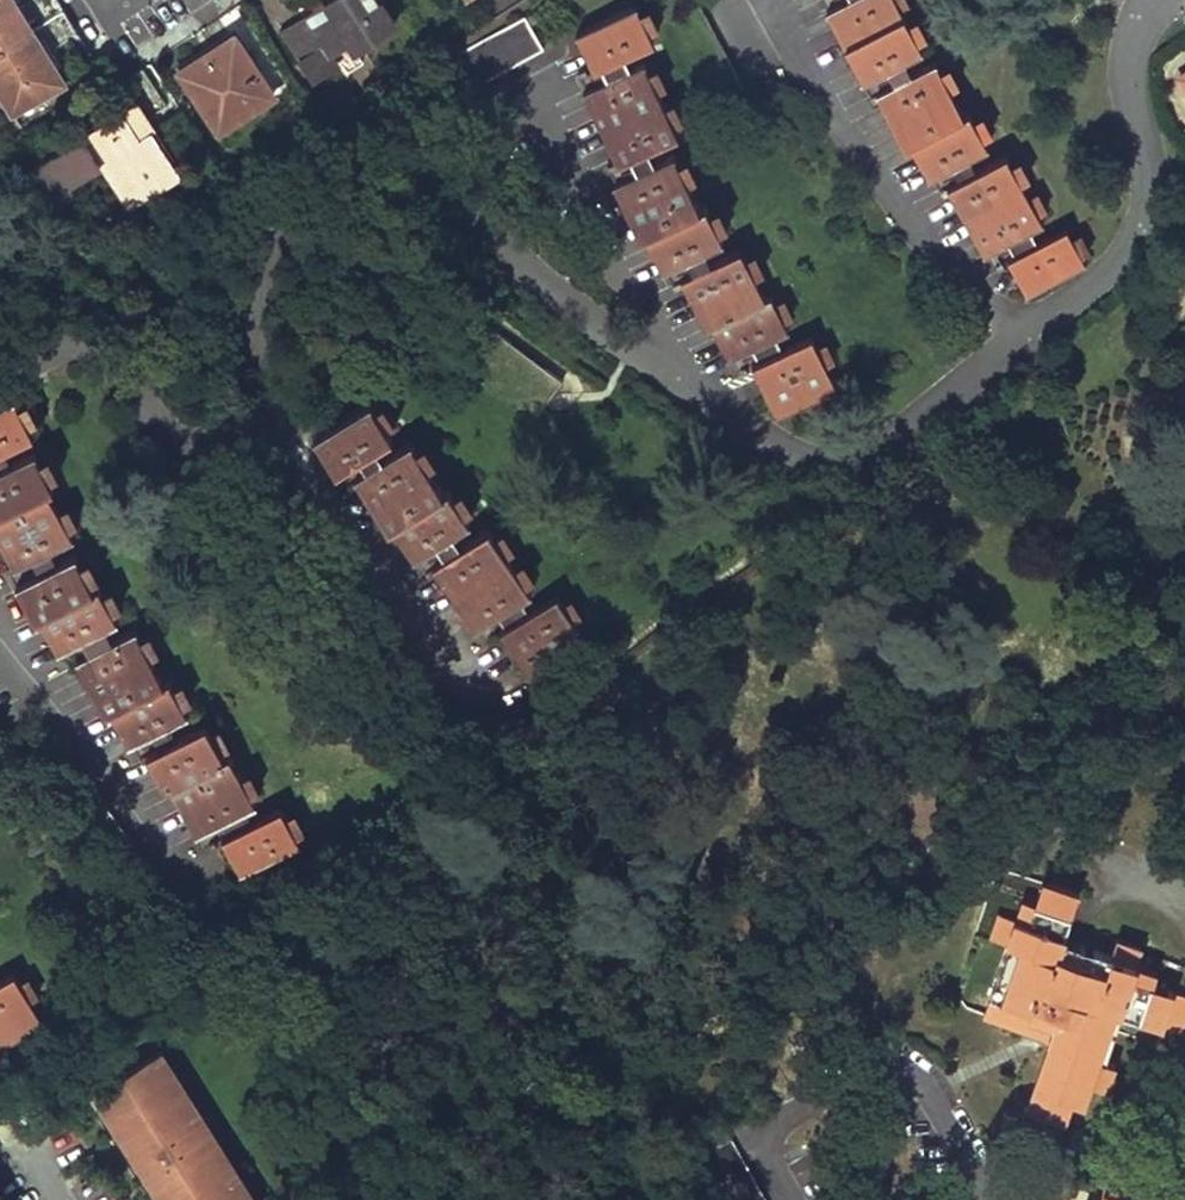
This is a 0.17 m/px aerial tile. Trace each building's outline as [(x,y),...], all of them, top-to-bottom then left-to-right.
[(15,0),(0,0),(0,48),(30,30),(26,22),(59,3),(58,0),(24,0),(18,4),(15,0)] [(284,30),(314,75),(336,62),(330,53),(334,50),(346,70),(361,61),(354,50),(394,24),(380,1),(374,4),(372,0),(330,0),(326,3),(332,14),(311,26),(305,16),(292,25),(284,30)] [(893,0),(852,0),(849,1),(826,13),(862,83),(887,69),(904,61),(921,52),(893,0)] [(2,93),(0,94),(0,121),(6,131),(21,123),(12,110),(63,79),(44,49),(76,30),(59,3),(26,22),(30,30),(0,48),(0,90),(2,93)] [(652,42),(636,5),(574,35),(591,71),(622,56),(652,42)] [(541,49),(523,16),(438,64),(456,96),(541,49)] [(202,52),(178,68),(218,130),(271,95),(231,33),(202,52)] [(629,70),(622,56),(591,71),(580,76),(586,91),(629,70)] [(911,74),(904,61),(887,69),(894,83),(911,74)] [(962,114),(935,62),(911,74),(894,83),(877,92),(904,146),(910,143),(928,178),(932,175),(970,156),(987,147),(968,111),(962,114)] [(677,135),(643,64),(629,70),(586,91),(583,93),(615,163),(645,148),(677,135)] [(164,106),(139,68),(118,79),(134,101),(83,135),(95,154),(118,188),(123,185),(133,201),(157,186),(154,186),(177,171),(144,119),(164,106)] [(48,157),(65,187),(101,168),(84,137),(48,157)] [(652,162),(645,148),(615,163),(609,166),(615,180),(652,162)] [(697,206),(672,153),(652,162),(615,180),(612,182),(638,238),(646,234),(661,269),(666,266),(704,248),(722,240),(704,203),(697,206)] [(1042,223),(1006,154),(977,170),(947,186),(984,253),(1006,242),(1030,229),(1042,223)] [(977,170),(970,156),(932,175),(940,189),(947,186),(977,170)] [(1085,263),(1066,228),(1037,244),(1014,256),(1007,260),(1026,294),(1085,263)] [(1037,244),(1030,229),(1006,242),(1014,256),(1037,244)] [(710,263),(704,248),(666,266),(673,281),(680,277),(710,263)] [(763,297),(739,249),(710,263),(680,277),(705,330),(710,327),(726,360),(750,348),(773,337),(786,331),(770,294),(763,297)] [(780,351),(773,337),(750,348),(757,363),(780,351)] [(835,388),(810,337),(780,351),(757,363),(751,366),(775,418),(835,388)] [(13,399),(0,406),(0,451),(4,449),(32,434),(13,399)] [(390,435),(369,402),(313,437),(335,471),(337,468),(374,445),(390,435)] [(441,491),(409,441),(382,459),(353,477),(385,529),(391,525),(412,558),(416,554),(451,531),(469,521),(448,487),(441,491)] [(382,459),(374,445),(337,468),(346,481),(353,477),(382,459)] [(4,449),(0,451),(0,468),(11,462),(4,449)] [(33,451),(11,462),(0,468),(0,544),(13,570),(49,549),(72,538),(47,489),(52,486),(33,451)] [(530,593),(488,527),(460,545),(431,564),(473,629),(496,615),(519,599),(530,593)] [(460,545),(451,531),(416,554),(424,568),(431,564),(460,545)] [(57,564),(49,549),(13,570),(8,572),(15,586),(57,564)] [(92,589),(75,554),(57,564),(15,586),(34,621),(40,618),(57,651),(60,649),(102,627),(116,620),(97,586),(92,589)] [(587,643),(555,595),(528,612),(504,628),(499,631),(530,679),(587,643)] [(528,612),(519,599),(496,615),(504,628),(528,612)] [(110,643),(102,627),(60,649),(68,664),(75,660),(110,643)] [(161,681),(135,630),(110,643),(75,660),(104,714),(110,711),(127,746),(132,743),(169,723),(186,714),(168,679),(161,681)] [(223,756),(205,722),(175,737),(145,753),(164,790),(170,787),(195,834),(219,820),(243,808),(254,802),(227,752),(223,756)] [(175,737),(169,723),(132,743),(139,757),(145,753),(175,737)] [(298,844),(280,807),(251,822),(226,835),(220,838),(239,874),(298,844)] [(251,822),(243,808),(219,820),(226,835),(251,822)] [(998,911),(989,936),(1006,943),(988,996),(1002,1000),(996,1018),(1025,1028),(1029,1015),(1054,1024),(1050,1036),(1027,1107),(1063,1120),(1069,1099),(1076,1078),(1089,1082),(1105,1088),(1113,1063),(1102,1058),(1097,1058),(1113,1009),(1118,1010),(1181,1032),(1184,1021),(1184,993),(1152,982),(1130,975),(1134,964),(1140,946),(1114,938),(1109,954),(1078,945),(1075,955),(1057,949),(1060,939),(1076,893),(1043,881),(1034,901),(1026,922),(1015,918),(998,911)] [(1023,897),(1015,918),(1026,922),(1034,901),(1023,897)] [(1078,945),(1060,939),(1057,949),(1075,955),(1078,945)] [(1156,972),(1134,964),(1130,975),(1152,982),(1156,972)] [(13,973),(0,980),(0,1047),(43,1022),(13,973)] [(1002,1000),(988,996),(983,1013),(996,1018),(1002,1000)] [(1102,1058),(1118,1010),(1113,1009),(1097,1058),(1102,1058)] [(1054,1024),(1029,1015),(1025,1028),(1050,1036),(1054,1024)] [(208,1125),(172,1064),(164,1068),(200,1129),(208,1125)] [(218,1161),(226,1156),(208,1125),(200,1129),(164,1068),(104,1104),(132,1152),(154,1138),(145,1124),(152,1120),(186,1177),(157,1194),(160,1199),(241,1199),(218,1161)] [(1081,1103),(1089,1082),(1076,1078),(1069,1099),(1081,1103)] [(717,1114),(695,1127),(701,1136),(689,1143),(722,1199),(766,1199),(717,1114)] [(154,1138),(132,1152),(157,1194),(186,1177),(152,1120),(145,1124),(154,1138)] [(226,1156),(218,1161),(241,1199),(251,1199),(226,1156)]
